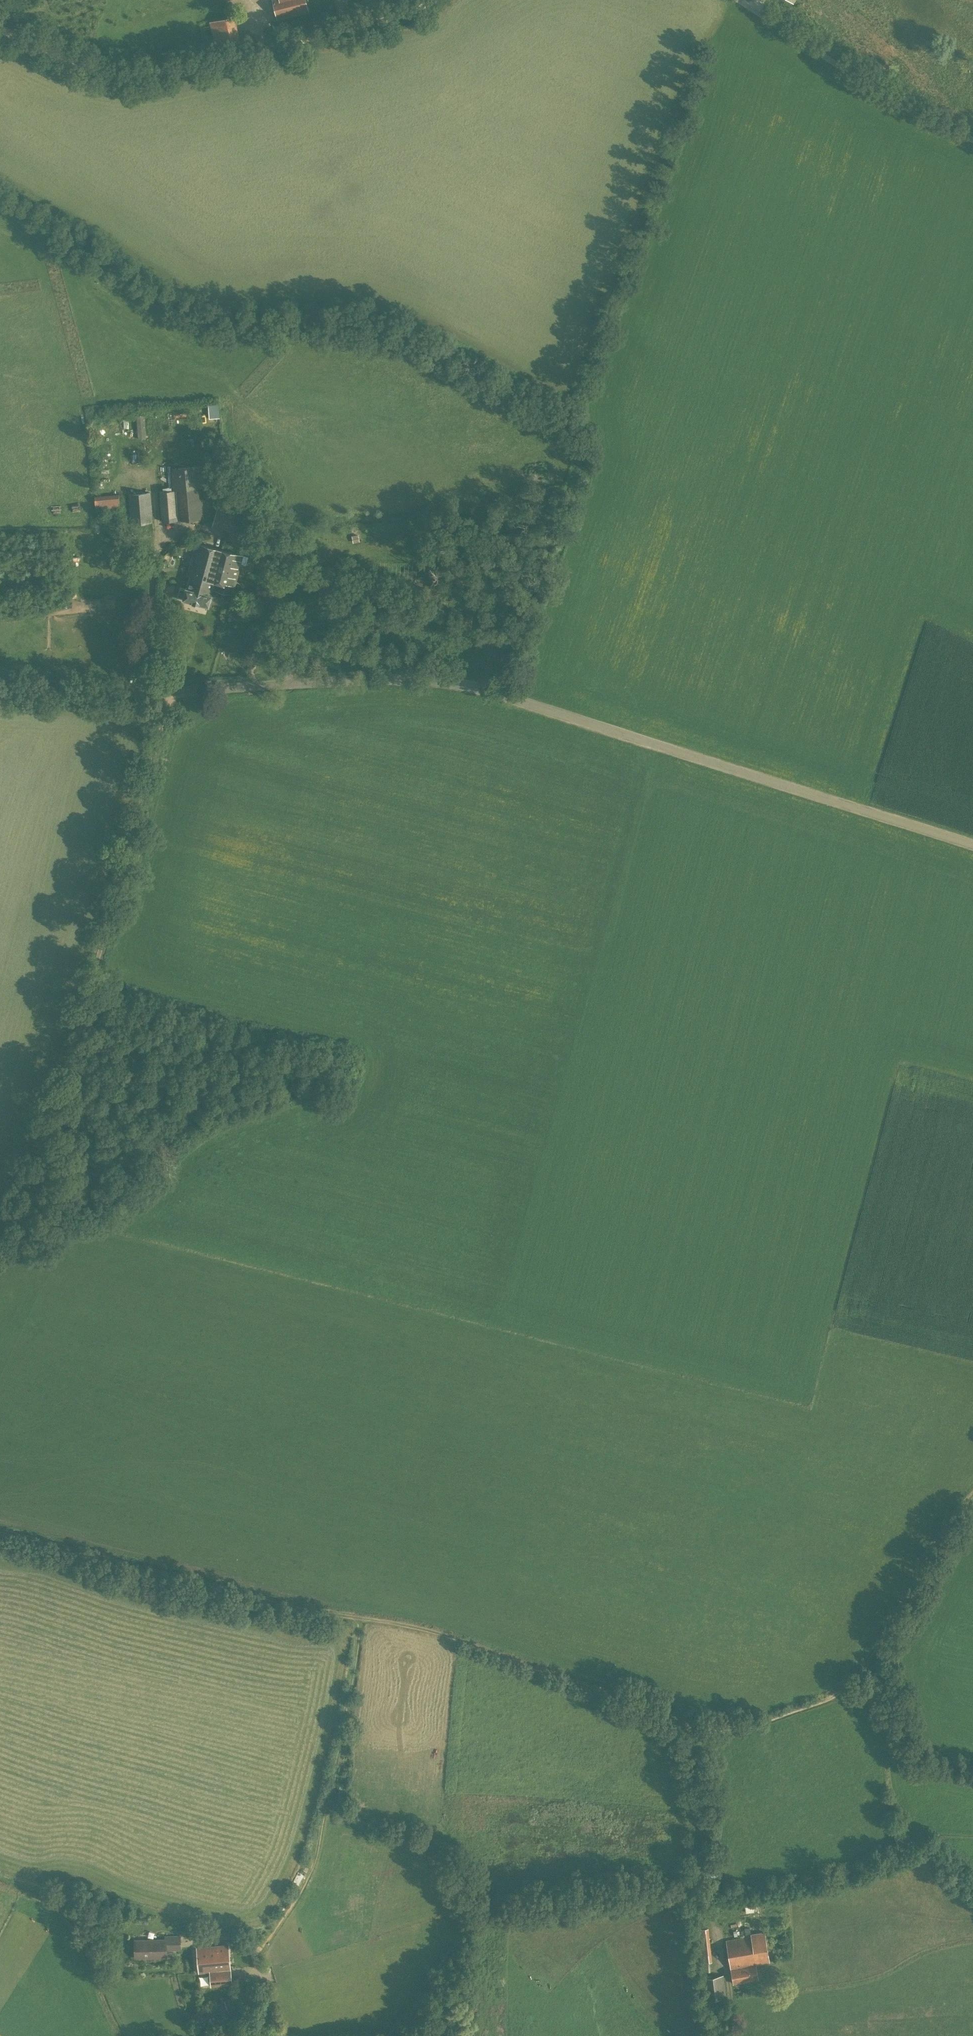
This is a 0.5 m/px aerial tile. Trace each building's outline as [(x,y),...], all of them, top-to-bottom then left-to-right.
[(306,0),(272,0),(277,20),(309,12),(306,0)] [(240,42),(235,16),(210,22),(215,47),(240,42)] [(201,487),(204,486),(202,466),(171,468),(172,490),(159,491),(162,521),(203,518),(201,487)] [(130,524),(153,523),(150,492),(128,494),(130,524)] [(96,497),(97,511),(121,509),(120,495),(96,497)] [(222,528),(228,508),(218,505),(212,525),(222,528)] [(211,594),(212,589),(214,581),(223,550),(196,543),(188,574),(191,575),(188,588),(186,587),(186,588),(180,587),(177,597),(183,598),(183,599),(209,606),(212,594),(211,594)] [(248,557),(223,550),(214,581),(212,589),(233,594),(241,563),(246,564),(248,557)] [(290,610),(280,611),(281,627),(291,626),(290,610)] [(726,1940),(731,1968),(733,1983),(758,1979),(755,1964),(769,1961),(764,1932),(751,1934),(750,1927),(744,1928),(746,1936),(726,1940)] [(165,1949),(181,1949),(180,1936),(166,1936),(166,1940),(136,1940),(136,1956),(165,1956),(165,1949)] [(211,1986),(232,1984),(228,1945),(197,1948),(199,1972),(210,1971),(211,1986)] [(705,2000),(727,1997),(724,1974),(703,1977),(705,2000)] [(720,2032),(722,2015),(711,2014),(709,2031),(720,2032)]
